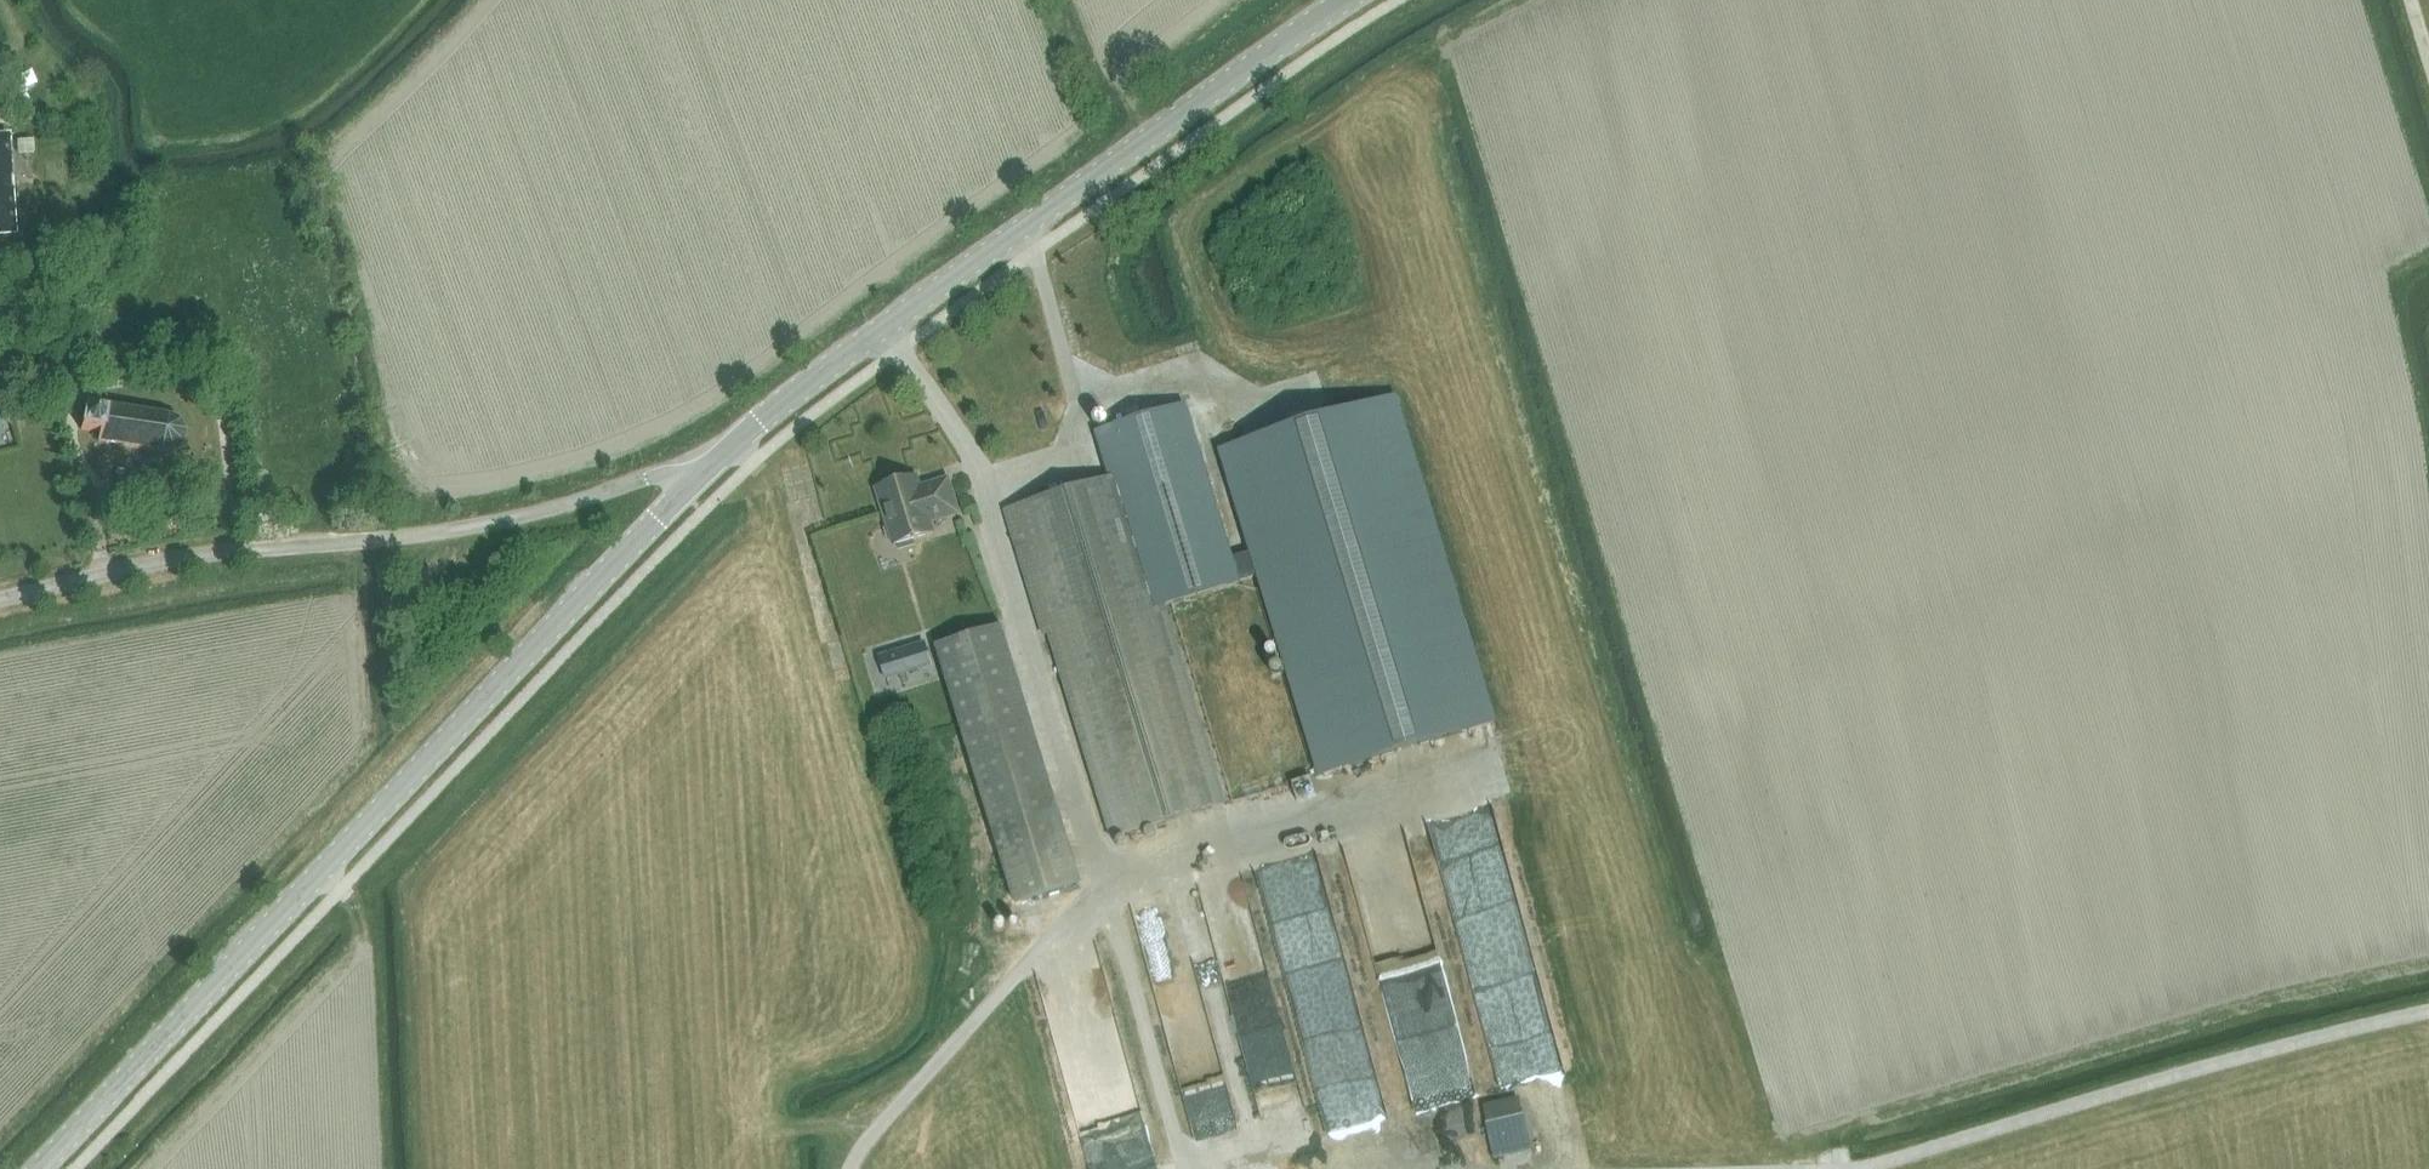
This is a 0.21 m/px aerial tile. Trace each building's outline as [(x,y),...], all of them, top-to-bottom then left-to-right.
[(16,234),(9,136),(0,137),(0,235),(16,234)] [(1228,560),(1235,584),(1263,576),(1324,775),(1491,724),(1391,399),(1225,450),(1256,551),(1228,560)] [(161,453),(161,454),(164,454),(164,452),(172,450),(173,454),(176,453),(174,449),(181,445),(183,446),(185,444),(183,443),(185,434),(187,434),(186,431),(184,431),(180,424),(182,422),(180,420),(177,422),(171,419),(172,416),(168,415),(168,416),(105,406),(103,415),(86,411),(82,431),(100,434),(99,441),(161,453)] [(1114,838),(1220,806),(1159,608),(1235,584),(1228,560),(1181,408),(1096,434),(1110,480),(1007,511),(1045,635),(1051,634),(1114,838)] [(931,522),(959,514),(949,480),(920,488),(917,476),(877,488),(895,546),(934,534),(931,522)] [(937,647),(1016,903),(1081,883),(1003,627),(937,647)] [(877,656),(885,681),(932,666),(924,642),(877,656)] [(1274,905),(1323,1128),(1383,1114),(1334,892),(1274,905)] [(1520,1097),(1482,1105),(1494,1158),(1531,1150),(1520,1097)]
